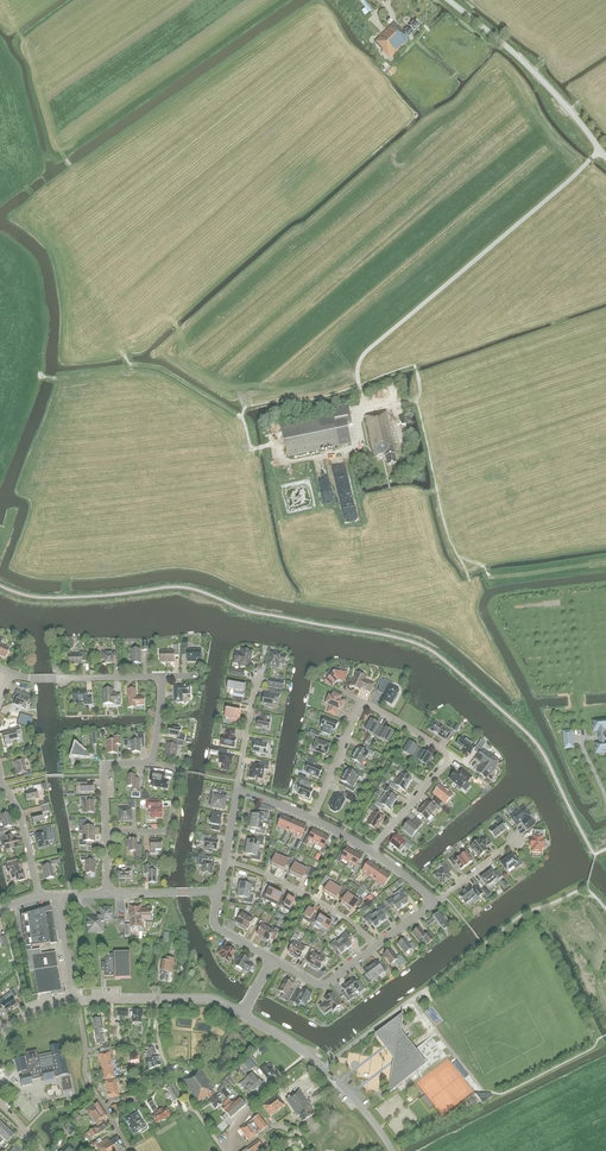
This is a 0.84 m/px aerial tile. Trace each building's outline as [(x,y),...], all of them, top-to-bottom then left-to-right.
[(407,38),(420,26),(415,21),(403,32),(399,27),(399,28),(394,23),(374,42),(390,58),(409,40),(407,38)] [(335,415),(281,426),(288,456),(351,443),(347,423),(352,422),(349,407),(334,410),(335,415)] [(387,410),(381,412),(370,414),(371,416),(365,417),(373,455),(386,453),(388,466),(397,464),(393,447),(395,446),(387,410)] [(346,461),(332,464),(339,499),(341,498),(347,522),(359,520),(347,464),(346,461)] [(5,657),(8,651),(9,650),(7,646),(5,647),(0,645),(3,638),(0,637),(0,655),(5,657)] [(187,662),(196,662),(196,657),(201,657),(201,650),(188,650),(188,644),(182,644),(182,654),(187,654),(187,662)] [(161,651),(161,662),(174,662),(174,656),(179,656),(179,645),(174,645),(174,652),(161,652),(161,651)] [(251,651),(243,649),(242,650),(241,654),(237,653),(235,654),(234,661),(235,663),(240,663),(239,665),(248,666),(249,665),(252,652),(251,651)] [(140,663),(140,650),(132,650),(132,663),(140,663)] [(82,661),(86,661),(86,652),(80,652),(80,655),(69,655),(69,664),(82,664),(82,661)] [(113,659),(117,659),(117,652),(102,652),(102,660),(106,660),(106,663),(113,663),(113,659)] [(279,663),(285,664),(286,657),(280,656),(281,654),(270,652),(268,665),(278,667),(279,663)] [(320,680),(333,686),(333,685),(337,681),(344,681),(344,682),(349,668),(347,673),(340,673),(340,668),(332,668),(326,673),(330,677),(325,682),(320,680)] [(366,677),(366,676),(357,672),(351,686),(360,690),(360,689),(361,687),(370,692),(374,684),(364,680),(366,677)] [(283,689),(284,682),(269,680),(268,686),(283,689)] [(393,684),(384,680),(378,691),(383,694),(384,694),(386,695),(384,700),(391,704),(394,700),(395,701),(398,696),(396,695),(398,692),(391,687),(393,684)] [(246,684),(228,681),(227,689),(235,690),(233,702),(242,704),(244,692),(245,692),(246,684)] [(190,694),(190,687),(175,687),(175,702),(182,702),(182,694),(190,694)] [(116,706),(121,706),(121,694),(113,694),(113,689),(104,689),(104,704),(113,704),(113,703),(116,703),(116,706)] [(136,697),(136,689),(128,689),(128,708),(135,708),(135,705),(145,705),(144,697),(136,697)] [(17,690),(15,694),(14,696),(16,697),(17,698),(14,704),(25,709),(27,705),(29,706),(30,702),(29,699),(31,696),(17,690)] [(74,691),(74,701),(74,703),(84,703),(84,704),(92,704),(92,696),(87,696),(87,690),(82,690),(82,691),(74,691)] [(262,699),(261,703),(263,703),(263,704),(268,705),(267,706),(273,707),(274,701),(278,702),(279,696),(281,696),(282,691),(274,690),(273,694),(265,693),(263,700),(262,699)] [(341,697),(335,695),(334,698),(330,696),(326,704),(331,705),(328,712),(335,715),(338,709),(341,710),(341,709),(342,709),(344,703),(343,703),(344,702),(340,701),(341,697)] [(238,705),(228,707),(229,710),(226,710),(226,714),(225,720),(226,720),(226,718),(230,719),(231,722),(236,721),(236,720),(240,720),(241,711),(241,712),(239,712),(238,705)] [(19,718),(32,722),(33,717),(20,713),(19,718)] [(270,715),(263,714),(262,720),(259,719),(257,727),(269,729),(270,721),(269,721),(270,715)] [(324,717),(320,727),(323,729),(322,733),(330,736),(331,732),(335,733),(338,723),(324,717)] [(32,722),(19,718),(17,724),(30,728),(30,727),(32,722)] [(376,736),(382,726),(371,719),(371,720),(369,719),(366,725),(368,725),(365,730),(376,736)] [(593,721),(594,731),(598,730),(599,734),(599,735),(599,739),(600,743),(595,744),(596,753),(605,752),(605,743),(605,738),(605,733),(605,734),(604,729),(605,729),(605,720),(593,721)] [(451,733),(434,721),(429,729),(446,740),(451,733)] [(394,732),(382,726),(376,736),(388,743),(394,732)] [(19,727),(11,730),(8,730),(9,734),(3,735),(4,741),(4,742),(6,747),(5,745),(14,743),(13,740),(17,739),(16,735),(21,734),(19,727)] [(184,741),(186,735),(180,734),(181,731),(182,730),(179,727),(177,728),(170,727),(168,735),(178,736),(177,740),(184,741)] [(235,731),(227,729),(225,737),(223,737),(221,745),(235,748),(236,739),(234,739),(235,731)] [(563,732),(565,748),(573,748),(571,731),(563,732)] [(129,739),(124,740),(124,746),(129,746),(129,749),(132,749),(132,752),(141,752),(140,744),(144,743),(144,734),(139,734),(139,740),(131,741),(129,741),(129,739)] [(117,745),(120,744),(120,737),(114,737),(115,741),(108,741),(108,753),(117,753),(117,745)] [(462,737),(456,744),(471,755),(476,747),(462,737)] [(263,743),(255,742),(253,752),(266,755),(268,744),(271,745),(272,741),(263,739),(263,743)] [(183,747),(184,742),(173,740),(172,744),(167,743),(165,750),(166,751),(165,756),(175,758),(178,746),(183,747)] [(317,741),(313,750),(326,755),(329,746),(317,741)] [(413,761),(421,749),(415,745),(410,741),(403,752),(414,759),(413,761)] [(76,745),(70,753),(75,757),(92,757),(95,759),(76,745)] [(232,765),(233,756),(227,755),(228,750),(219,748),(218,753),(221,754),(219,763),(224,764),(223,769),(229,770),(230,765),(232,765)] [(355,753),(365,759),(368,754),(372,756),(374,753),(367,748),(365,752),(359,748),(355,753)] [(421,749),(413,761),(418,765),(421,761),(426,765),(428,761),(429,762),(433,757),(432,757),(431,756),(432,756),(427,752),(426,753),(421,749)] [(477,772),(486,778),(491,773),(494,770),(493,769),(499,761),(497,760),(498,759),(494,757),(494,758),(483,750),(476,759),(483,764),(477,772)] [(362,765),(365,759),(355,753),(352,759),(359,763),(357,767),(364,771),(366,767),(362,765)] [(318,762),(309,758),(307,763),(309,764),(305,773),(318,778),(322,769),(316,766),(318,762)] [(23,777),(32,775),(31,771),(27,772),(24,760),(14,762),(15,767),(16,767),(17,774),(22,773),(23,777)] [(260,766),(252,764),(250,772),(249,778),(254,778),(262,779),(264,769),(268,770),(270,762),(261,760),(260,766)] [(402,774),(399,779),(408,785),(412,779),(405,775),(407,772),(400,768),(398,771),(402,774)] [(345,775),(356,782),(360,776),(362,778),(364,774),(357,770),(355,773),(348,769),(345,775)] [(468,783),(472,777),(463,770),(459,775),(455,772),(450,779),(461,788),(467,782),(468,783)] [(168,789),(169,781),(159,779),(160,775),(153,774),(152,781),(157,781),(156,787),(168,789)] [(139,779),(136,779),(136,775),(128,775),(127,786),(132,787),(132,790),(135,791),(139,791),(139,784),(139,779)] [(353,787),(356,782),(345,775),(341,781),(348,785),(346,788),(353,792),(355,789),(353,787)] [(399,779),(397,778),(393,784),(391,782),(389,786),(396,790),(398,787),(405,791),(408,785),(399,779)] [(82,792),(93,792),(93,784),(87,784),(87,780),(78,781),(78,787),(82,787),(82,792)] [(305,797),(310,799),(313,790),(309,789),(311,785),(301,781),(299,785),(301,786),(297,794),(302,796),(302,797),(305,798),(305,797)] [(37,793),(41,792),(40,785),(33,786),(34,790),(24,792),(26,800),(31,799),(32,800),(38,798),(37,793)] [(434,793),(446,803),(452,796),(440,786),(434,793)] [(385,792),(382,797),(394,804),(397,798),(390,794),(392,791),(385,787),(384,789),(383,790),(385,792)] [(223,798),(225,792),(212,789),(210,802),(213,802),(212,807),(224,809),(226,798),(223,798)] [(349,793),(346,798),(352,802),(354,801),(356,798),(355,796),(349,793)] [(333,800),(333,802),(330,807),(331,809),(335,811),(339,810),(344,800),(343,796),(339,794),(335,795),(333,800)] [(88,797),(80,797),(81,801),(83,801),(85,813),(87,813),(94,812),(94,801),(88,801),(88,797)] [(394,804),(382,797),(378,803),(377,801),(374,805),(382,809),(383,806),(390,810),(394,804)] [(436,797),(433,801),(439,806),(442,802),(436,797)] [(162,807),(161,807),(162,801),(146,800),(146,809),(151,809),(151,812),(148,812),(148,820),(155,820),(155,817),(162,818),(162,807)] [(135,808),(135,801),(127,801),(128,808),(119,809),(120,821),(132,820),(131,809),(135,808)] [(422,807),(431,814),(436,809),(439,811),(441,808),(436,804),(433,807),(427,801),(422,807)] [(369,810),(374,813),(368,823),(376,828),(379,824),(380,822),(380,821),(383,817),(377,814),(379,810),(372,806),(369,810)] [(427,820),(431,814),(422,807),(418,812),(424,818),(421,821),(427,825),(430,822),(427,820)] [(517,825),(520,823),(520,822),(523,823),(528,829),(535,824),(529,816),(530,815),(524,807),(511,817),(517,825)] [(220,823),(222,814),(213,812),(211,825),(212,825),(211,830),(220,832),(222,823),(220,823)] [(251,816),(250,821),(263,823),(263,819),(267,820),(268,813),(260,812),(259,816),(253,814),(252,814),(252,816),(251,816)] [(9,813),(0,815),(0,819),(0,820),(0,825),(1,825),(2,828),(0,829),(0,833),(8,831),(7,827),(12,826),(9,813)] [(42,813),(31,816),(33,823),(43,821),(42,813)] [(278,827),(286,831),(290,820),(283,816),(278,827)] [(498,824),(490,830),(495,838),(499,835),(502,833),(502,832),(506,830),(503,826),(506,823),(501,817),(495,821),(498,824)] [(418,830),(417,829),(420,827),(423,824),(416,818),(414,821),(414,822),(412,824),(409,822),(403,829),(412,837),(418,830)] [(83,834),(95,834),(94,827),(86,827),(86,820),(79,820),(79,834),(83,834)] [(286,831),(293,834),(298,823),(290,820),(286,831)] [(263,823),(250,821),(249,826),(250,827),(250,829),(257,830),(256,834),(265,835),(266,828),(262,827),(263,823)] [(298,823),(293,834),(301,837),(305,826),(298,823)] [(40,834),(36,835),(37,839),(39,848),(40,848),(39,847),(48,845),(48,846),(47,841),(54,840),(52,832),(51,827),(39,830),(40,834)] [(309,841),(315,845),(321,834),(314,830),(310,838),(307,836),(303,843),(307,845),(309,841)] [(531,839),(530,847),(532,847),(532,852),(541,853),(542,848),(544,848),(545,840),(543,840),(544,831),(534,830),(533,839),(531,839)] [(95,841),(95,834),(83,834),(83,841),(79,842),(79,846),(87,845),(87,842),(95,841)] [(321,834),(315,845),(322,848),(320,852),(324,854),(327,847),(324,845),(328,838),(321,834)] [(0,838),(2,847),(5,846),(5,849),(17,847),(15,839),(13,840),(12,835),(0,838)] [(217,849),(218,841),(209,840),(210,836),(201,835),(200,842),(206,843),(205,847),(205,850),(209,851),(210,848),(217,849)] [(399,850),(400,851),(404,846),(403,845),(406,842),(409,845),(411,842),(404,836),(402,839),(397,835),(391,843),(399,850)] [(479,856),(487,850),(485,847),(491,843),(486,836),(480,841),(479,840),(470,846),(473,850),(474,849),(479,856)] [(245,847),(258,849),(259,845),(263,846),(264,839),(255,837),(255,841),(248,840),(247,842),(246,842),(245,847)] [(155,841),(154,839),(151,840),(151,854),(156,853),(155,849),(163,849),(163,845),(163,844),(163,841),(155,841)] [(134,857),(141,856),(141,847),(137,847),(137,840),(127,840),(127,848),(130,848),(130,852),(134,852),(134,857)] [(258,853),(258,849),(245,847),(244,852),(246,852),(245,855),(246,855),(246,854),(252,855),(252,859),(260,861),(261,854),(258,853)] [(463,854),(460,857),(467,866),(472,861),(468,856),(471,853),(466,847),(461,851),(463,854)] [(342,859),(348,863),(355,853),(348,849),(343,856),(340,854),(336,861),(340,863),(342,859)] [(271,866),(277,869),(282,858),(276,855),(277,852),(274,850),(270,859),(271,857),(274,859),(271,866)] [(355,853),(348,863),(355,867),(353,871),(356,873),(360,866),(357,864),(362,857),(355,853)] [(198,862),(198,865),(202,866),(201,872),(212,874),(214,863),(213,862),(207,861),(208,856),(199,855),(198,862)] [(467,866),(460,857),(457,859),(455,856),(449,860),(454,866),(457,864),(461,870),(467,866)] [(515,861),(512,856),(501,863),(507,871),(514,866),(516,869),(523,864),(519,858),(515,861)] [(89,861),(89,857),(81,857),(81,861),(86,861),(86,873),(84,873),(90,873),(90,877),(95,877),(95,873),(95,865),(95,860),(89,861)] [(289,866),(290,866),(293,859),(289,857),(288,860),(282,858),(277,869),(283,871),(287,864),(290,866),(289,866)] [(290,874),(296,877),(301,867),(295,864),(297,861),(293,859),(290,866),(293,867),(290,874)] [(437,879),(442,884),(451,877),(447,871),(450,868),(445,861),(440,865),(443,868),(438,872),(438,871),(433,875),(437,879)] [(23,872),(21,862),(6,865),(7,872),(11,871),(13,878),(16,878),(17,881),(25,880),(23,872)] [(362,872),(369,877),(376,867),(369,862),(362,872)] [(53,873),(54,871),(54,869),(52,868),(51,864),(43,866),(46,879),(54,877),(53,873)] [(149,883),(157,883),(156,871),(151,871),(151,866),(144,866),(144,875),(148,875),(149,883)] [(301,867),(296,877),(302,880),(305,873),(308,875),(308,876),(312,868),(308,867),(307,870),(301,867)] [(369,877),(376,881),(383,871),(376,867),(369,877)] [(131,878),(130,870),(119,870),(119,879),(131,878)] [(493,873),(492,871),(481,879),(487,886),(497,878),(498,880),(502,876),(497,870),(493,873)] [(383,871),(376,881),(383,886),(389,876),(383,871)] [(329,896),(336,886),(330,883),(332,879),(329,877),(324,885),(324,886),(325,884),(328,886),(324,893),(329,896)] [(238,884),(237,890),(250,892),(251,888),(255,889),(256,882),(248,880),(247,884),(240,883),(241,882),(240,882),(240,885),(238,884)] [(342,895),(346,889),(343,887),(341,889),(336,886),(329,896),(335,900),(339,893),(342,895)] [(348,886),(346,889),(342,895),(342,896),(342,895),(345,897),(341,903),(347,907),(353,897),(348,894),(352,889),(348,886)] [(479,887),(476,889),(473,892),(470,888),(466,891),(465,890),(463,892),(463,893),(459,896),(465,903),(474,897),(476,900),(481,896),(484,893),(479,887)] [(267,888),(262,898),(265,900),(271,902),(276,891),(273,890),(274,889),(271,889),(270,888),(269,890),(266,889),(267,888)] [(396,898),(403,907),(409,903),(404,897),(407,895),(402,888),(394,894),(397,897),(396,898)] [(250,892),(237,890),(236,895),(238,895),(237,897),(238,897),(245,898),(244,902),(252,904),(254,897),(250,896),(250,892)] [(276,891),(271,902),(277,905),(280,907),(284,898),(281,896),(282,894),(281,893),(279,892),(276,891)] [(368,903),(375,899),(371,894),(365,898),(368,903)] [(284,898),(280,907),(289,911),(295,900),(294,900),(292,898),(292,899),(289,897),(288,899),(284,898)] [(359,901),(353,897),(347,907),(352,911),(357,905),(359,907),(359,908),(364,900),(361,898),(359,901)] [(398,911),(403,907),(396,898),(393,900),(392,898),(386,902),(391,908),(394,906),(398,911)] [(141,909),(141,905),(130,906),(131,924),(131,928),(139,927),(142,927),(142,920),(152,920),(152,918),(152,909),(151,909),(151,907),(150,906),(148,906),(146,907),(146,909),(141,909)] [(374,914),(381,924),(386,920),(382,914),(385,912),(381,906),(377,909),(379,911),(374,914)] [(31,945),(32,947),(50,944),(50,942),(55,941),(51,912),(51,907),(21,916),(26,946),(31,945)] [(100,908),(100,917),(103,917),(103,920),(112,919),(112,908),(100,908)] [(237,925),(241,928),(248,917),(242,914),(239,912),(239,908),(235,908),(235,915),(238,916),(240,917),(236,923),(238,924),(237,925)] [(311,924),(317,916),(314,914),(315,912),(309,908),(303,919),(311,924)] [(450,923),(442,911),(439,913),(433,917),(444,931),(449,927),(448,925),(450,923)] [(375,928),(381,924),(374,914),(371,917),(369,915),(364,919),(368,925),(371,923),(375,928)] [(317,928),(320,930),(323,924),(327,919),(326,918),(324,917),(321,915),(320,918),(317,916),(311,924),(317,928)] [(100,917),(88,917),(88,933),(104,932),(103,920),(103,917),(100,917)] [(241,928),(242,928),(246,930),(247,929),(248,930),(251,924),(255,926),(258,919),(255,917),(253,920),(248,917),(241,928)] [(320,930),(327,934),(331,932),(335,926),(335,925),(334,927),(331,925),(332,923),(330,921),(330,920),(328,920),(327,919),(323,924),(320,930)] [(262,939),(262,940),(268,928),(262,925),(264,922),(261,920),(257,927),(260,929),(257,935),(258,935),(258,936),(262,939)] [(268,928),(262,940),(267,941),(268,941),(272,935),(276,937),(280,931),(281,929),(276,927),(274,931),(268,928)] [(425,935),(419,927),(413,932),(419,941),(424,938),(428,943),(433,939),(428,933),(425,935)] [(342,938),(339,940),(347,950),(352,946),(348,940),(351,938),(346,932),(341,936),(342,938)] [(289,954),(293,957),(301,944),(301,943),(297,941),(300,936),(295,933),(289,945),(292,946),(288,952),(290,953),(289,954)] [(409,944),(405,939),(398,944),(405,953),(412,948),(413,950),(417,948),(413,941),(409,944)] [(347,950),(339,940),(334,944),(333,942),(330,945),(334,951),(337,948),(341,954),(347,950)] [(301,944),(293,957),(298,959),(299,958),(300,959),(303,953),(306,954),(310,948),(307,946),(306,947),(301,944)] [(226,949),(222,946),(218,953),(222,956),(222,957),(229,962),(235,951),(227,947),(226,949)] [(40,949),(26,951),(29,971),(34,971),(37,994),(38,994),(51,992),(51,995),(62,993),(61,985),(60,985),(55,952),(56,952),(41,954),(40,949)] [(313,968),(319,957),(317,955),(318,952),(315,951),(312,949),(308,956),(312,957),(308,963),(309,964),(309,965),(313,968)] [(396,957),(390,950),(389,951),(388,950),(387,950),(385,951),(385,953),(384,955),(391,964),(395,961),(400,968),(406,963),(400,954),(396,957)] [(115,978),(131,978),(130,952),(115,953),(115,954),(108,954),(108,957),(104,957),(105,963),(102,963),(102,968),(105,968),(105,976),(115,976),(115,978)] [(249,959),(241,955),(236,965),(243,970),(244,969),(249,972),(253,965),(248,962),(249,959)] [(174,958),(165,957),(164,961),(163,961),(161,972),(160,975),(162,975),(161,981),(168,982),(172,983),(173,976),(172,976),(174,963),(174,962),(174,958)] [(319,957),(313,968),(318,970),(318,969),(320,970),(323,964),(326,965),(330,959),(327,957),(325,960),(319,957)] [(370,965),(378,976),(384,971),(385,972),(389,969),(383,961),(379,964),(376,961),(374,963),(373,963),(370,965)] [(372,981),(378,976),(370,965),(366,968),(367,968),(364,971),(366,974),(362,977),(368,984),(372,982),(372,981)] [(350,981),(347,983),(354,992),(358,990),(360,993),(365,989),(359,980),(355,982),(352,978),(349,980),(350,981)] [(285,980),(279,991),(283,993),(281,998),(288,1002),(293,994),(288,992),(293,984),(285,980)] [(354,992),(347,983),(345,985),(344,984),(341,986),(346,993),(343,995),(348,1001),(353,997),(351,995),(354,992)] [(311,994),(303,989),(301,994),(300,994),(297,993),(292,1002),(294,1003),(297,1005),(299,1002),(301,1004),(302,1003),(303,1002),(305,1004),(308,1000),(309,1001),(310,1001),(311,999),(311,997),(310,997),(311,994)] [(341,1004),(333,993),(325,999),(327,1002),(320,1008),(324,1014),(332,1008),(333,1010),(341,1004)] [(11,997),(6,1001),(12,1009),(17,1006),(11,997)] [(6,1001),(0,1004),(0,1010),(3,1008),(6,1013),(12,1009),(6,1001)] [(135,1024),(139,1024),(139,1023),(142,1023),(142,1015),(143,1015),(143,1011),(133,1010),(133,1012),(130,1012),(130,1014),(131,1016),(133,1016),(133,1023),(135,1023),(135,1024)] [(403,1010),(402,1010),(401,1016),(377,1035),(395,1058),(395,1060),(389,1097),(390,1090),(425,1064),(399,1031),(403,1010)] [(95,1030),(97,1044),(104,1043),(102,1029),(104,1029),(103,1024),(101,1023),(100,1017),(92,1019),(94,1030),(95,1030)] [(23,1076),(20,1077),(22,1086),(32,1084),(31,1080),(43,1077),(44,1081),(54,1079),(54,1077),(68,1074),(64,1053),(61,1054),(59,1044),(50,1046),(52,1053),(38,1056),(36,1050),(25,1052),(26,1056),(15,1059),(18,1073),(22,1072),(23,1076)] [(149,1070),(155,1067),(152,1059),(149,1051),(146,1052),(148,1059),(146,1060),(146,1061),(149,1070)] [(114,1069),(112,1060),(110,1052),(99,1054),(103,1071),(114,1069)] [(425,1053),(421,1055),(427,1064),(430,1062),(425,1053)] [(136,1058),(131,1058),(132,1061),(132,1065),(137,1064),(139,1063),(138,1054),(135,1055),(136,1058)] [(152,1059),(155,1067),(162,1065),(159,1057),(152,1059)] [(247,1060),(254,1068),(257,1065),(251,1058),(247,1060)] [(250,1071),(253,1068),(247,1061),(244,1064),(250,1071)] [(274,1073),(272,1070),(274,1069),(274,1066),(272,1064),(270,1064),(268,1065),(266,1063),(260,1068),(262,1070),(261,1071),(267,1079),(274,1073)] [(208,1096),(211,1100),(211,1101),(217,1097),(217,1096),(212,1090),(214,1089),(199,1068),(194,1072),(194,1073),(188,1077),(188,1076),(183,1080),(198,1102),(208,1096)] [(114,1069),(103,1071),(105,1080),(115,1077),(114,1069)] [(246,1078),(256,1089),(263,1083),(255,1074),(255,1075),(253,1073),(246,1078)] [(249,1094),(256,1089),(246,1078),(240,1084),(249,1094)] [(116,1079),(105,1081),(109,1099),(110,1103),(120,1101),(116,1079)] [(175,1101),(179,1099),(172,1086),(167,1089),(175,1101)] [(225,1089),(222,1092),(226,1098),(230,1095),(225,1089)] [(315,1113),(311,1107),(309,1104),(311,1103),(309,1100),(308,1101),(299,1089),(286,1099),(297,1116),(298,1115),(303,1121),(315,1113)] [(315,1095),(318,1099),(326,1093),(323,1089),(315,1095)] [(475,1094),(475,1095),(476,1095),(477,1096),(478,1097),(479,1099),(480,1100),(481,1102),(481,1103),(482,1104),(493,1096),(491,1093),(475,1094)] [(211,1101),(211,1100),(210,1101),(216,1109),(222,1105),(218,1099),(222,1096),(220,1094),(217,1096),(217,1097),(211,1101)] [(271,1115),(285,1105),(277,1095),(263,1105),(271,1115)] [(422,1098),(431,1109),(434,1106),(425,1095),(422,1098)] [(354,1110),(356,1108),(345,1096),(342,1098),(354,1110)] [(229,1116),(231,1119),(246,1105),(241,1099),(234,1105),(228,1098),(223,1104),(225,1106),(222,1108),(226,1112),(225,1112),(226,1113),(222,1117),(225,1120),(229,1116)] [(151,1099),(147,1102),(154,1113),(155,1112),(156,1113),(152,1115),(157,1123),(161,1120),(164,1121),(166,1119),(166,1117),(171,1115),(167,1109),(163,1111),(162,1109),(158,1112),(157,1111),(158,1110),(155,1105),(153,1106),(152,1104),(153,1103),(151,1099)] [(102,1120),(108,1117),(98,1103),(86,1111),(91,1118),(92,1117),(98,1126),(103,1122),(102,1120)] [(135,1124),(139,1132),(142,1131),(142,1130),(146,1127),(142,1120),(143,1120),(138,1112),(131,1116),(136,1124),(135,1124)] [(79,1114),(73,1118),(75,1122),(76,1122),(82,1118),(79,1114)] [(253,1120),(261,1131),(261,1132),(268,1127),(259,1115),(253,1120)] [(139,1132),(135,1124),(136,1124),(131,1116),(125,1120),(134,1135),(139,1132)] [(249,1141),(261,1131),(253,1120),(240,1129),(249,1141)] [(92,1138),(108,1127),(104,1121),(103,1122),(94,1129),(94,1128),(88,1132),(92,1138)] [(75,1131),(69,1123),(64,1127),(70,1135),(75,1131)] [(8,1130),(3,1125),(0,1128),(0,1139),(8,1130)] [(8,1130),(0,1139),(0,1144),(4,1140),(7,1142),(14,1135),(8,1130)] [(100,1150),(122,1150),(125,1149),(118,1137),(110,1142),(108,1138),(98,1144),(97,1145),(100,1150)] [(243,1150),(255,1150),(262,1146),(258,1140),(256,1142),(251,1145),(243,1150)]
